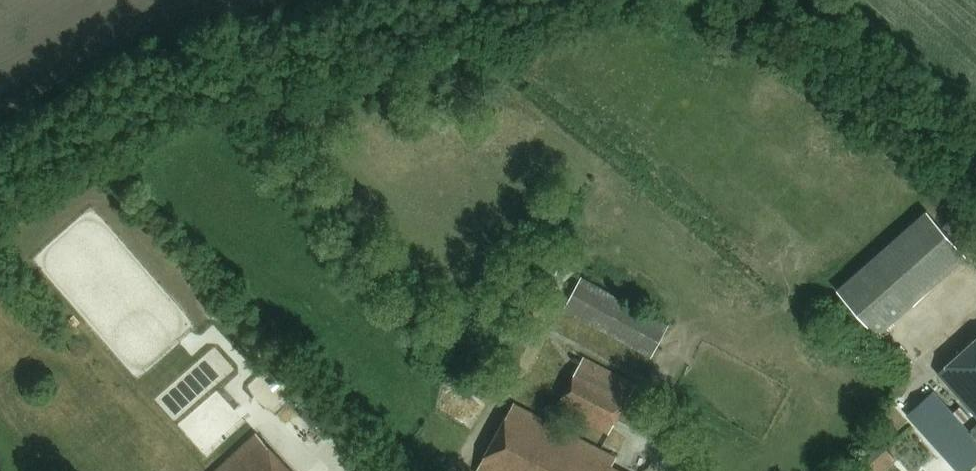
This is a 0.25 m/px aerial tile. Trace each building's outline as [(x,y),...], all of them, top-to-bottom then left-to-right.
[(877,336),(967,257),(927,212),(837,291),(877,336)] [(648,358),(666,326),(580,278),(562,311),(648,358)] [(975,417),(975,342),(938,375),(975,417)] [(607,434),(629,392),(576,364),(554,406),(607,434)] [(970,433),(935,393),(909,416),(958,470),(969,470),(975,465),(975,428),(970,433)] [(608,470),(614,459),(510,406),(477,470),(610,470),(608,470)] [(255,435),(215,470),(288,470),(255,435)] [(885,448),(878,440),(860,457),(866,465),(885,448)] [(132,470),(133,470),(148,470),(150,468),(139,460),(132,470)]
